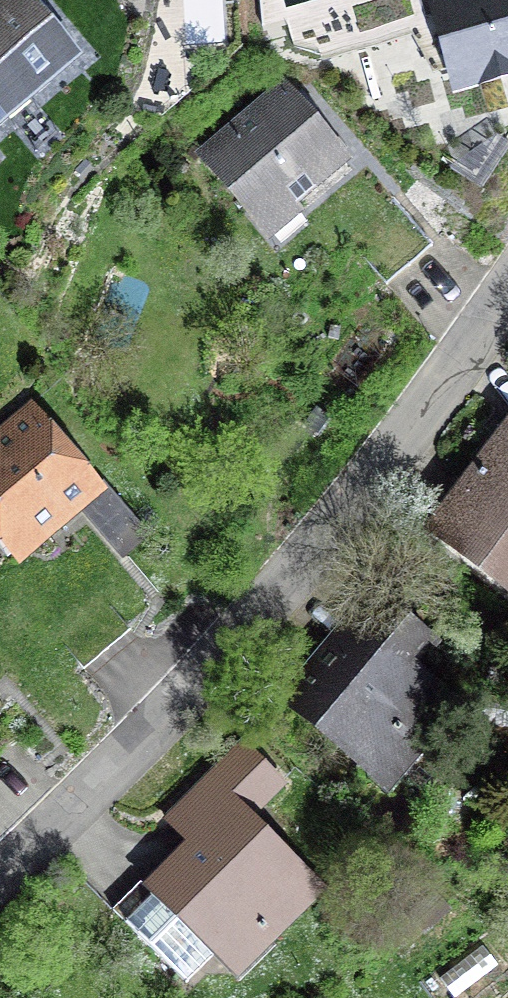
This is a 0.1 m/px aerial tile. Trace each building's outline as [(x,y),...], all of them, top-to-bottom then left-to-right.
[(34,0),(5,0),(0,4),(0,129),(83,58),(34,0)] [(447,73),(453,96),(479,88),(486,114),(507,108),(507,96),(504,80),(507,79),(507,0),(426,0),(447,73)] [(280,244),(307,222),(301,216),(305,213),(299,205),(352,161),(284,79),(193,155),(267,244),(274,238),(280,244)] [(152,538),(105,481),(100,484),(31,401),(0,427),(0,562),(8,555),(19,568),(83,515),(123,562),(152,538)] [(423,533),(507,595),(507,418),(423,533)] [(437,640),(370,585),(273,702),(389,796),(464,704),(416,665),(437,640)] [(111,911),(110,912),(186,987),(213,959),(239,985),(329,893),(253,817),(286,784),(241,739),(161,821),(184,844),(144,885),(140,881),(111,911)] [(401,924),(419,944),(452,913),(434,893),(401,924)] [(483,948),(441,979),(454,997),(455,997),(497,968),(483,948)]
